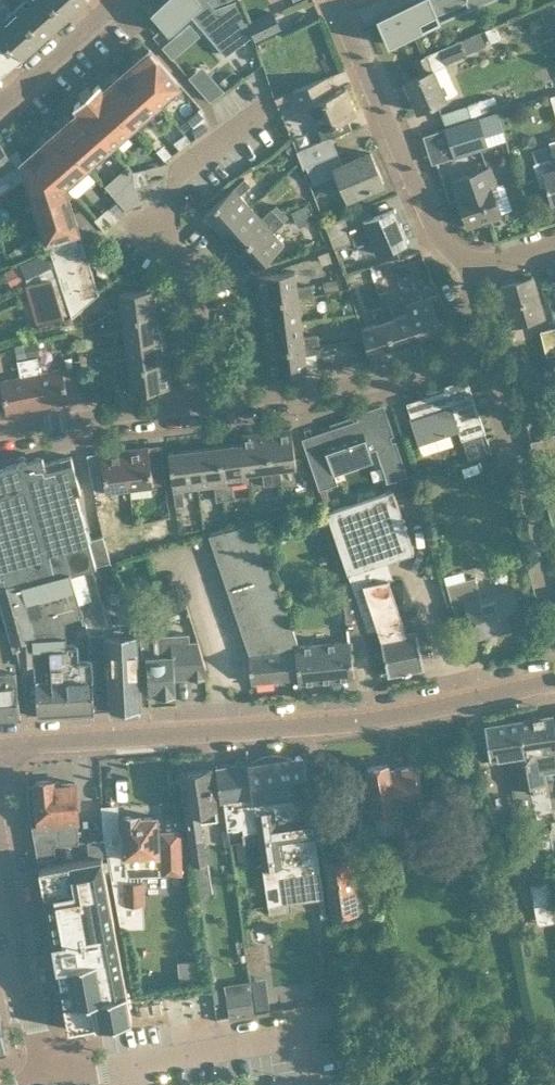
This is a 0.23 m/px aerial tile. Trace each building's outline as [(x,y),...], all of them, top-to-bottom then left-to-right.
[(15,9),(42,40),(65,19),(49,0),(25,0),(15,9)] [(65,19),(87,0),(49,0),(65,19)] [(151,10),(169,32),(190,14),(225,55),(252,35),(239,0),(233,0),(215,7),(209,0),(163,0),(151,10)] [(377,16),(389,44),(423,29),(420,20),(466,1),(470,9),(491,0),(414,0),(377,16)] [(1,36),(20,58),(21,57),(22,57),(24,56),(42,40),(15,9),(4,20),(0,16),(0,35),(1,36)] [(248,21),(255,39),(282,28),(275,10),(248,21)] [(533,30),(548,67),(554,64),(554,21),(533,30)] [(421,74),(405,80),(418,110),(446,98),(457,94),(444,63),(466,53),(485,45),(479,31),(414,58),(421,74)] [(20,58),(1,36),(0,37),(0,75),(20,58)] [(36,148),(23,159),(31,169),(28,172),(47,238),(59,274),(71,312),(72,316),(96,296),(99,293),(82,240),(101,234),(79,210),(73,212),(68,195),(73,194),(65,184),(168,93),(180,83),(149,48),(147,50),(103,88),(99,83),(91,90),(87,88),(83,89),(81,93),(83,97),(75,104),(80,109),(38,146),(36,148)] [(207,62),(192,73),(212,101),(227,90),(207,62)] [(548,91),(541,72),(483,90),(489,110),(548,91)] [(334,92),(327,76),(293,90),(305,118),(317,113),(323,127),(319,129),(323,139),(331,136),(352,128),(347,117),(357,113),(346,87),(334,92)] [(498,111),(446,127),(455,155),(488,145),(485,133),(503,128),(498,111)] [(207,119),(192,129),(197,136),(210,128),(207,119)] [(186,133),(175,141),(180,148),(191,140),(186,133)] [(323,139),(297,150),(304,167),(306,166),(314,183),(340,172),(350,195),(347,196),(348,197),(384,182),(371,152),(343,164),(331,136),(323,139)] [(546,184),(551,202),(554,201),(554,139),(549,141),(554,157),(533,163),(540,186),(546,184)] [(10,192),(16,200),(22,196),(16,188),(20,184),(8,169),(16,163),(0,140),(0,178),(10,192)] [(295,147),(289,141),(283,146),(289,153),(295,147)] [(488,167),(473,172),(453,179),(459,195),(457,196),(468,225),(501,214),(513,209),(507,192),(500,195),(496,182),(493,183),(488,167)] [(144,168),(133,171),(134,176),(136,186),(148,183),(144,168)] [(134,176),(114,194),(117,199),(125,208),(126,209),(132,205),(141,203),(136,186),(134,176)] [(245,177),(205,213),(222,232),(251,206),(240,194),(251,184),(245,177)] [(0,198),(0,199),(0,204),(3,210),(16,200),(10,192),(0,178),(0,198)] [(308,203),(297,208),(304,224),(315,218),(308,203)] [(251,206),(222,232),(239,251),(279,215),(272,208),(261,218),(251,206)] [(109,207),(95,219),(106,231),(120,219),(109,207)] [(395,208),(375,217),(363,221),(359,210),(325,224),(335,248),(354,240),(356,244),(371,237),(377,253),(408,240),(395,208)] [(287,211),(279,215),(280,216),(285,221),(291,215),(287,211)] [(279,215),(239,251),(256,269),(285,243),(274,231),(285,221),(280,216),(279,215)] [(36,235),(26,241),(34,252),(44,247),(36,235)] [(403,291),(432,283),(424,256),(396,264),(403,291)] [(20,264),(5,271),(12,284),(27,277),(20,264)] [(257,275),(260,300),(313,294),(312,285),(297,287),(295,271),(257,275)] [(59,274),(27,283),(38,322),(71,312),(59,274)] [(512,323),(533,317),(544,314),(532,275),(501,284),(512,323)] [(323,281),(324,290),(339,288),(338,279),(323,281)] [(108,311),(109,319),(162,312),(159,288),(120,292),(122,309),(108,311)] [(406,304),(409,312),(419,341),(420,341),(443,333),(435,310),(444,307),(440,293),(419,299),(406,304)] [(313,294),(260,300),(263,325),(302,320),(300,305),(315,303),(313,294)] [(390,303),(381,306),(398,356),(422,349),(420,341),(419,341),(409,312),(395,317),(390,303)] [(362,327),(367,344),(374,364),(398,356),(381,306),(373,308),(377,322),(362,327)] [(162,312),(109,319),(110,329),(125,327),(127,342),(165,337),(162,312)] [(82,314),(72,317),(75,326),(84,323),(82,314)] [(302,320),(263,325),(266,350),(319,343),(318,334),(304,336),(302,320)] [(541,330),(547,355),(554,353),(554,327),(541,330)] [(114,360),(115,369),(168,362),(165,337),(127,342),(129,358),(114,360)] [(38,342),(27,344),(28,355),(40,353),(38,342)] [(319,343),(266,350),(269,375),(308,370),(306,354),(320,352),(319,343)] [(15,346),(17,357),(28,355),(27,344),(15,346)] [(39,356),(29,358),(38,407),(69,401),(67,390),(63,368),(42,372),(39,356)] [(1,380),(1,382),(5,403),(7,413),(38,407),(29,358),(19,360),(22,376),(1,380)] [(168,362),(115,369),(117,378),(131,376),(133,392),(172,387),(168,362)] [(445,389),(407,402),(411,415),(410,416),(418,443),(459,429),(462,439),(472,436),(479,456),(492,451),(467,377),(444,385),(445,389)] [(408,474),(396,439),(392,440),(390,435),(394,434),(388,416),(387,416),(385,409),(374,413),(373,406),(354,413),(354,414),(357,415),(358,418),(318,431),(319,433),(320,434),(323,444),(306,450),(319,488),(338,482),(335,474),(374,461),(370,449),(376,447),(387,481),(408,474)] [(292,428),(267,431),(274,484),(282,483),(281,468),(297,466),(294,449),(292,428)] [(267,431),(242,434),(248,481),(249,481),(248,472),(262,471),(264,485),(274,484),(267,431)] [(531,440),(536,458),(554,453),(554,433),(541,436),(542,438),(531,440)] [(242,442),(218,445),(225,499),(234,498),(233,483),(248,481),(242,434),(241,434),(242,442)] [(218,445),(194,449),(199,487),(214,485),(216,500),(225,499),(218,445)] [(149,446),(125,449),(130,487),(166,483),(164,470),(162,448),(149,449),(149,446)] [(92,476),(94,492),(130,487),(125,449),(101,452),(104,475),(92,476)] [(169,452),(172,473),(176,505),(185,504),(183,489),(199,487),(194,449),(169,452)] [(17,579),(22,599),(42,593),(40,573),(69,566),(64,548),(89,541),(89,539),(88,539),(85,526),(77,492),(82,491),(77,476),(72,455),(45,462),(44,459),(39,456),(28,459),(27,458),(26,456),(24,456),(22,456),(20,456),(19,458),(18,460),(18,462),(6,465),(7,467),(0,468),(0,584),(17,579)] [(393,488),(328,510),(353,586),(368,632),(378,628),(382,639),(385,652),(389,673),(424,666),(417,631),(407,632),(400,612),(389,578),(387,578),(382,561),(414,551),(393,488)] [(249,655),(249,660),(251,682),(298,677),(299,683),(300,683),(296,647),(299,647),(294,631),(257,521),(210,533),(251,654),(249,655)] [(89,541),(64,548),(69,566),(70,571),(82,612),(88,633),(104,632),(103,621),(107,621),(91,566),(111,561),(104,535),(89,539),(89,541)] [(69,566),(40,573),(42,593),(49,646),(57,645),(57,640),(61,640),(63,640),(66,712),(94,710),(91,658),(78,659),(78,642),(66,643),(66,633),(65,617),(82,612),(70,571),(69,566)] [(447,584),(456,617),(469,614),(475,637),(522,624),(513,588),(482,596),(477,576),(468,578),(447,584)] [(0,584),(0,602),(8,631),(13,648),(19,659),(20,659),(21,662),(34,662),(37,713),(66,712),(63,640),(61,640),(57,640),(57,645),(49,646),(42,593),(22,599),(17,579),(0,584)] [(353,586),(343,588),(348,634),(368,632),(353,586)] [(160,693),(160,694),(162,695),(163,696),(166,696),(168,696),(170,695),(172,695),(173,693),(173,692),(176,692),(175,675),(190,674),(190,675),(207,674),(206,663),(198,638),(189,638),(189,631),(156,632),(155,615),(140,615),(143,656),(147,656),(149,691),(157,690),(157,693),(160,693)] [(134,619),(107,621),(103,621),(104,632),(108,708),(111,708),(111,709),(140,707),(136,632),(135,632),(134,619)] [(21,714),(15,659),(19,659),(13,648),(8,631),(2,632),(1,625),(0,626),(0,716),(21,714)] [(346,625),(294,631),(299,647),(296,647),(300,683),(354,677),(351,641),(348,642),(346,625)] [(518,720),(530,785),(535,817),(537,816),(539,816),(538,815),(551,814),(548,794),(547,795),(545,782),(546,782),(545,773),(554,771),(554,723),(553,714),(518,720)] [(518,720),(485,725),(490,758),(511,754),(512,763),(511,764),(515,787),(530,785),(518,720)] [(292,757),(248,763),(257,829),(258,829),(268,904),(287,902),(319,897),(323,897),(314,828),(311,802),(303,747),(302,747),(307,783),(296,785),(292,757)] [(216,767),(219,789),(221,800),(223,799),(227,829),(241,827),(242,831),(257,829),(248,763),(216,767)] [(367,766),(371,788),(374,809),(375,809),(378,831),(394,828),(391,812),(403,810),(402,805),(422,802),(415,763),(389,767),(388,763),(367,766)] [(182,772),(194,858),(195,863),(205,862),(200,821),(217,819),(210,768),(182,772)] [(27,785),(29,802),(38,859),(56,858),(55,845),(79,843),(75,781),(53,783),(53,779),(37,781),(37,784),(27,785)] [(516,821),(526,871),(547,867),(537,816),(535,817),(530,785),(515,787),(513,787),(518,820),(516,821)] [(324,800),(311,802),(314,828),(329,826),(328,819),(351,815),(348,800),(325,803),(324,800)] [(104,825),(122,823),(121,801),(102,802),(104,825)] [(183,827),(158,828),(158,815),(140,816),(140,814),(122,815),(123,830),(122,830),(103,831),(105,840),(108,854),(108,856),(117,904),(124,904),(147,904),(147,882),(142,882),(142,868),(159,867),(160,873),(184,872),(183,827)] [(540,831),(545,854),(554,852),(554,847),(552,829),(540,831)] [(237,843),(240,867),(253,865),(250,843),(255,843),(254,833),(242,834),(243,842),(237,843)] [(105,840),(88,841),(89,858),(102,855),(108,854),(105,840)] [(89,858),(39,867),(52,939),(57,966),(57,965),(69,1028),(99,1023),(132,1017),(127,989),(102,855),(89,858)] [(351,856),(324,860),(331,915),(359,912),(351,856)] [(550,881),(531,885),(536,911),(554,908),(550,881)] [(287,902),(268,904),(269,911),(288,909),(287,902)] [(253,1013),(250,990),(225,995),(228,1017),(229,1017),(253,1013)] [(268,1008),(267,999),(253,1000),(254,1010),(268,1008)] [(354,1084),(381,1084),(380,1076),(353,1079),(354,1084)]
